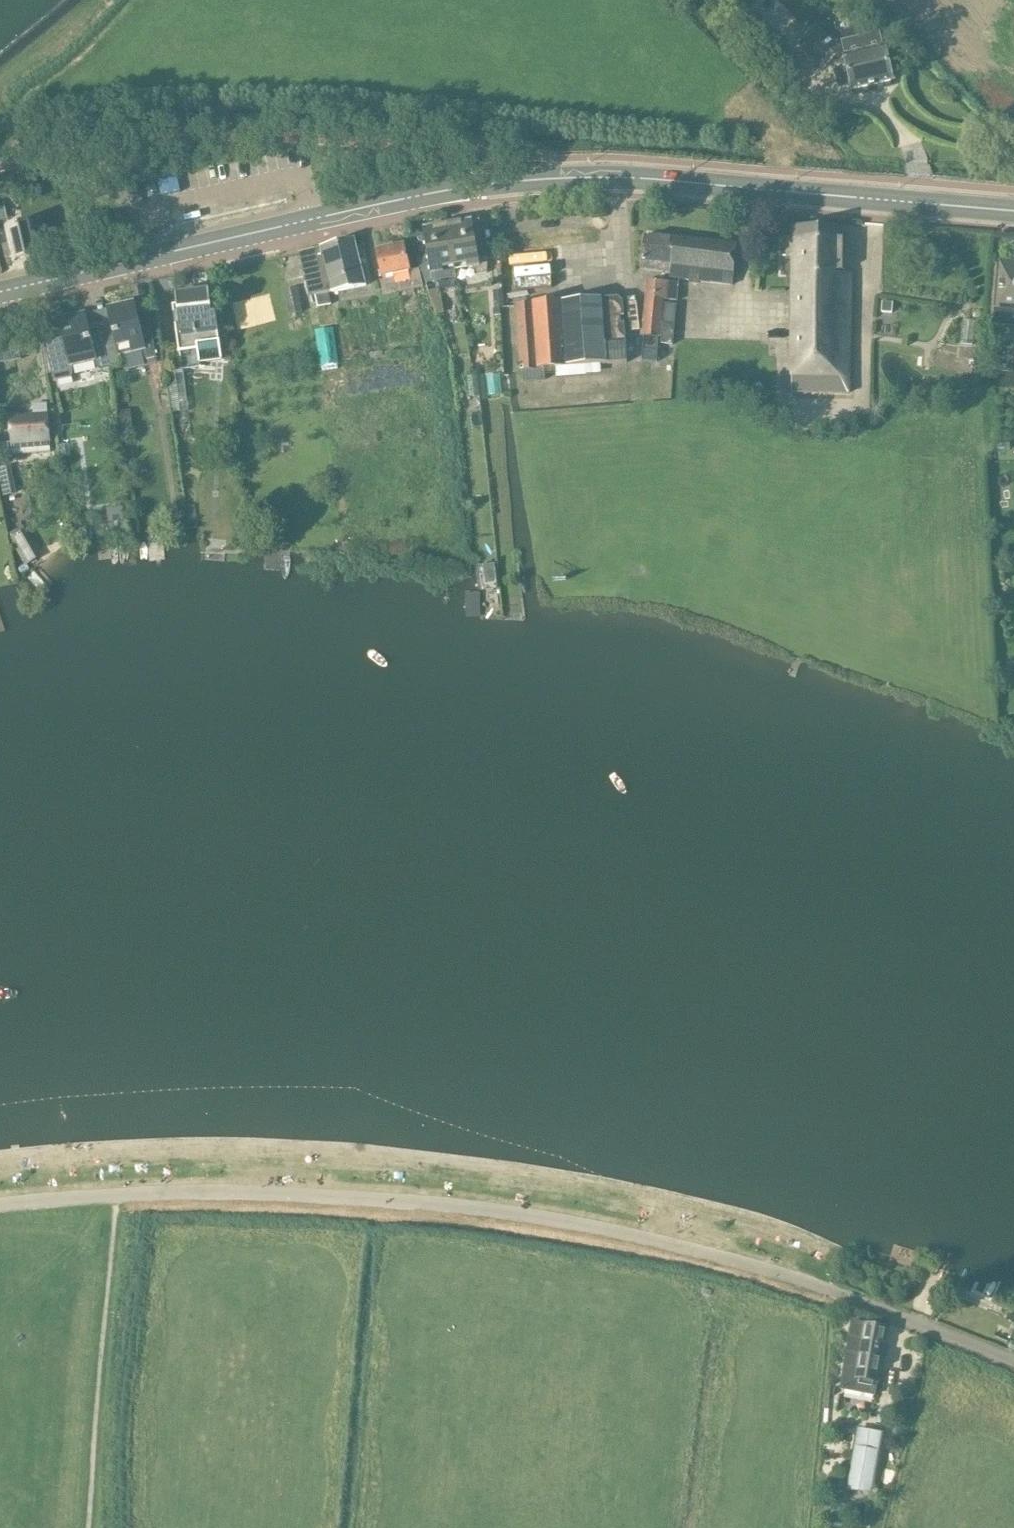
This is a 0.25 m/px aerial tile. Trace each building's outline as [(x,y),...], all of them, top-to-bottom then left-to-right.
[(892,80),(884,46),(881,46),(878,33),(842,42),(845,55),(843,55),(852,90),(892,80)] [(826,36),(809,54),(824,68),(841,50),(826,36)] [(477,259),(471,221),(450,224),(450,222),(447,222),(454,266),(467,264),(468,268),(474,267),(476,275),(487,273),(488,257),(477,259)] [(441,268),(454,266),(447,222),(444,222),(445,225),(424,228),(428,255),(416,256),(425,283),(427,295),(431,294),(434,312),(440,311),(435,274),(442,272),(441,268)] [(39,256),(31,223),(6,229),(10,245),(2,247),(5,259),(13,257),(14,263),(39,257),(39,256)] [(848,393),(850,274),(842,274),(842,228),(793,228),(793,238),(783,237),(783,255),(793,256),(791,392),(848,393)] [(507,237),(507,269),(509,269),(509,285),(576,286),(576,270),(579,270),(579,238),(572,238),(572,237),(557,236),(557,238),(529,237),(529,236),(514,236),(514,237),(507,237)] [(365,284),(355,239),(321,248),(299,253),(310,296),(315,295),(318,307),(329,304),(327,293),(365,284)] [(409,271),(404,245),(376,251),(382,277),(409,271)] [(592,268),(591,286),(599,286),(599,318),(615,318),(615,328),(647,329),(648,257),(616,256),(616,268),(592,268)] [(994,326),(1013,327),(1013,263),(999,262),(995,310),(994,326)] [(422,285),(418,268),(409,271),(413,287),(422,285)] [(687,272),(686,300),(744,301),(745,273),(687,272)] [(222,359),(216,312),(212,313),(208,286),(191,289),(189,290),(187,291),(175,293),(177,305),(173,306),(181,369),(205,366),(204,361),(222,359)] [(300,314),(295,290),(283,292),(289,316),(300,314)] [(495,314),(500,314),(500,307),(503,306),(501,291),(493,291),(495,314)] [(891,302),(881,302),(882,314),(892,313),(891,302)] [(158,358),(149,319),(137,321),(133,303),(108,309),(112,329),(102,331),(110,368),(120,366),(120,356),(141,351),(148,360),(158,358)] [(110,368),(102,331),(89,334),(84,315),(59,321),(63,338),(44,343),(53,382),(72,378),(73,367),(94,362),(99,371),(110,368)] [(48,416),(10,419),(12,445),(50,441),(48,416)] [(878,1378),(887,1328),(852,1322),(840,1388),(874,1394),(877,1378),(878,1378)] [(871,1494),(882,1433),(856,1428),(845,1489),(871,1494)]
